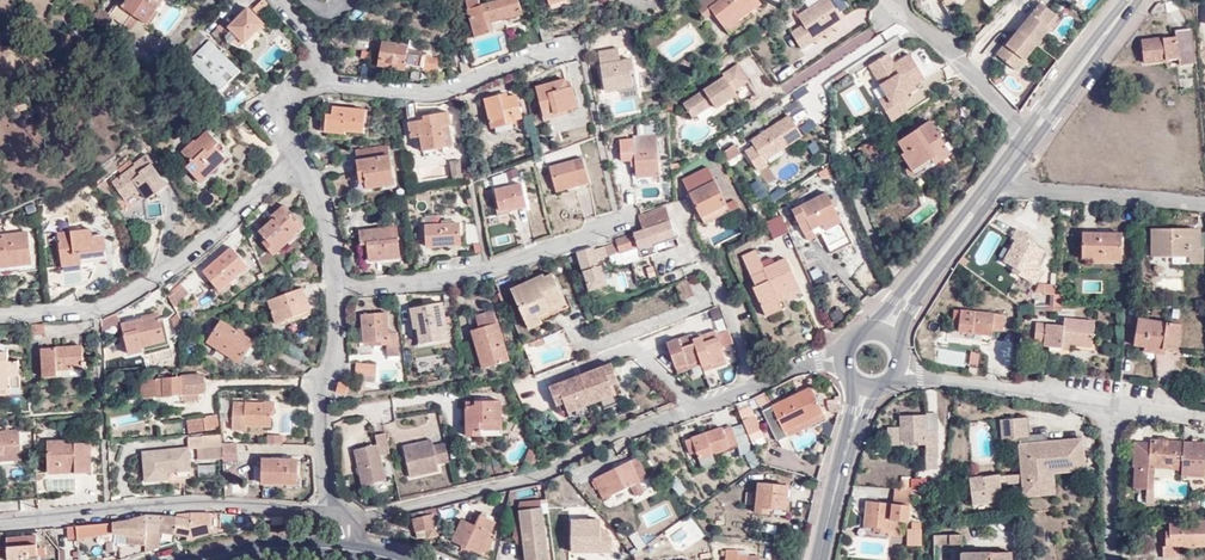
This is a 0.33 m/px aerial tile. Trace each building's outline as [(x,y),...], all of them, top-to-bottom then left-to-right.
[(108,25),(120,32),(127,21),(135,26),(141,30),(158,5),(150,0),(124,0),(119,6),(122,7),(118,14),(114,11),(106,24),(108,25)] [(513,0),(503,0),(476,9),(473,2),(464,5),(476,39),(493,32),(490,22),(517,11),(513,0)] [(687,1),(686,1),(699,18),(708,11),(722,30),(733,22),(730,18),(755,1),(754,0),(688,0),(687,1)] [(784,30),(796,49),(828,29),(826,26),(836,19),(823,0),(800,0),(798,4),(801,9),(792,15),(797,23),(784,30)] [(1043,26),(1054,12),(1039,0),(1018,30),(1012,37),(1009,34),(995,53),(1011,66),(1019,55),(1025,59),(1047,31),(1043,26)] [(242,6),(222,27),(225,31),(220,37),(228,45),(233,39),(239,45),(260,23),(242,6)] [(1060,16),(1054,12),(1043,26),(1047,31),(1060,16)] [(93,19),(102,34),(108,25),(106,24),(92,14),(93,19)] [(546,20),(535,23),(540,44),(553,41),(546,20)] [(778,20),(769,25),(769,26),(773,33),(782,27),(778,20)] [(127,21),(120,32),(128,37),(135,26),(127,21)] [(540,44),(535,23),(522,26),(529,47),(540,44)] [(1190,23),(1175,24),(1176,33),(1142,34),(1143,58),(1178,54),(1178,60),(1192,60),(1190,23)] [(210,35),(200,28),(179,52),(223,88),(243,69),(212,37),(206,43),(204,42),(210,35)] [(409,44),(381,39),(381,40),(378,40),(377,47),(379,47),(376,66),(404,70),(404,68),(422,71),(425,54),(408,51),(409,44)] [(883,53),(862,65),(862,66),(880,95),(873,100),(881,114),(898,103),(904,100),(901,95),(906,92),(904,88),(919,79),(903,54),(889,63),(883,53)] [(632,71),(627,54),(617,55),(618,64),(598,68),(604,93),(630,87),(627,72),(632,71)] [(454,57),(457,74),(470,69),(466,55),(454,57)] [(1019,55),(1011,66),(1016,71),(1025,59),(1019,55)] [(16,65),(0,63),(0,73),(11,70),(16,65)] [(749,87),(736,67),(720,78),(723,81),(681,109),(692,124),(710,112),(714,115),(736,101),(733,96),(749,87)] [(561,80),(530,89),(539,121),(574,111),(567,84),(562,85),(561,80)] [(955,104),(964,95),(959,89),(949,97),(953,101),(955,104)] [(944,90),(938,94),(948,105),(953,101),(949,97),(944,90)] [(517,119),(514,98),(496,101),(495,98),(483,100),(488,129),(511,124),(511,120),(517,119)] [(614,102),(615,110),(636,109),(635,101),(614,102)] [(898,103),(881,114),(884,119),(901,108),(898,103)] [(360,136),(360,108),(328,107),(328,116),(323,117),(323,133),(341,133),(342,136),(360,136)] [(448,126),(445,113),(425,117),(426,119),(405,123),(408,142),(417,141),(420,153),(449,148),(446,127),(448,126)] [(783,114),(745,139),(745,140),(747,144),(738,150),(753,172),(762,166),(759,162),(798,136),(783,114)] [(804,133),(816,128),(813,120),(801,126),(804,133)] [(944,159),(921,123),(911,129),(911,132),(890,146),(896,155),(893,157),(902,170),(899,173),(902,180),(906,180),(926,168),(928,169),(944,159)] [(656,176),(652,125),(636,126),(636,137),(629,138),(632,177),(656,176)] [(219,150),(203,130),(191,141),(188,138),(175,150),(185,162),(180,167),(196,184),(223,161),(216,154),(219,150)] [(709,143),(714,151),(726,142),(721,136),(709,143)] [(872,136),(852,149),(861,163),(881,150),(872,136)] [(245,147),(237,143),(231,156),(237,161),(245,147)] [(709,143),(682,161),(686,168),(714,151),(709,143)] [(351,151),(351,152),(354,186),(360,185),(361,191),(389,188),(386,157),(384,157),(383,147),(351,151)] [(728,151),(717,157),(721,164),(734,158),(728,151)] [(19,157),(20,170),(31,170),(31,157),(19,157)] [(161,191),(140,160),(127,169),(128,171),(115,180),(105,187),(108,190),(118,204),(118,205),(133,195),(140,205),(161,191)] [(584,185),(577,161),(546,169),(551,189),(571,183),(572,188),(584,185)] [(446,164),(448,180),(448,182),(459,181),(457,163),(446,164)] [(115,180),(128,171),(127,169),(125,166),(111,174),(115,180)] [(677,185),(696,218),(720,204),(701,170),(677,185)] [(825,176),(821,170),(810,177),(817,182),(825,176)] [(493,174),(494,179),(492,180),(494,187),(509,184),(508,179),(512,178),(510,172),(502,174),(501,171),(493,174)] [(118,204),(108,190),(103,193),(98,186),(94,189),(98,197),(101,195),(109,209),(118,204)] [(521,208),(517,186),(491,190),(496,210),(504,209),(505,211),(521,208)] [(844,248),(819,197),(786,213),(801,243),(814,236),(824,258),(844,248)] [(720,204),(696,218),(700,227),(731,210),(726,201),(720,204)] [(1133,205),(1133,220),(1141,220),(1144,220),(1144,205),(1133,205)] [(246,223),(239,229),(247,247),(249,245),(259,255),(264,251),(270,256),(292,236),(291,233),(298,226),(278,206),(268,213),(272,218),(255,233),(246,223)] [(664,210),(636,218),(639,229),(640,233),(610,242),(606,244),(609,255),(616,253),(632,248),(633,250),(677,236),(672,220),(668,221),(664,210)] [(463,244),(477,244),(472,222),(462,223),(463,244)] [(456,246),(455,223),(422,224),(422,247),(456,246)] [(394,258),(392,226),(355,230),(356,246),(363,244),(366,261),(394,258)] [(1026,234),(1015,226),(1007,237),(1013,241),(1000,260),(1016,270),(1012,275),(1030,286),(1038,274),(1031,268),(1042,252),(1024,238),(1026,234)] [(1150,226),(1149,254),(1171,255),(1172,261),(1199,261),(1198,246),(1204,246),(1204,230),(1196,230),(1196,227),(1150,226)] [(101,261),(99,234),(90,235),(89,228),(55,231),(57,265),(101,261)] [(640,233),(639,229),(608,239),(610,242),(640,233)] [(1119,256),(1120,233),(1080,232),(1081,256),(1119,256)] [(26,237),(0,239),(0,265),(16,264),(17,270),(28,269),(26,237)] [(609,255),(606,244),(599,246),(603,257),(609,255)] [(596,266),(590,248),(576,252),(582,271),(596,266)] [(635,259),(633,250),(632,248),(616,253),(619,263),(629,260),(635,259)] [(243,269),(225,249),(198,271),(215,292),(243,269)] [(770,299),(791,288),(779,263),(759,271),(751,256),(737,263),(751,292),(749,293),(761,319),(777,313),(773,306),(770,299)] [(640,267),(643,277),(650,275),(647,265),(640,267)] [(810,271),(816,286),(829,281),(824,266),(810,271)] [(549,312),(564,304),(548,275),(541,279),(538,275),(513,289),(521,306),(516,308),(524,321),(547,309),(549,312)] [(684,280),(670,285),(676,300),(689,295),(684,280)] [(1048,305),(1049,285),(1037,284),(1027,293),(1026,305),(1048,305)] [(177,287),(162,298),(169,307),(184,296),(177,287)] [(794,295),(791,288),(770,299),(773,306),(794,295)] [(521,306),(513,289),(507,293),(516,308),(521,306)] [(453,307),(450,290),(439,291),(442,309),(453,307)] [(305,311),(299,291),(265,301),(272,326),(289,322),(288,316),(305,311)] [(832,299),(817,310),(829,326),(843,315),(832,299)] [(443,338),(437,303),(427,305),(426,300),(418,301),(418,306),(408,308),(409,323),(415,323),(418,343),(443,338)] [(566,308),(564,304),(549,312),(547,309),(524,321),(528,329),(566,308)] [(1163,309),(1152,307),(1151,314),(1162,316),(1163,309)] [(469,331),(495,323),(491,309),(465,319),(469,331)] [(1001,328),(1002,310),(952,309),(950,325),(956,326),(958,332),(992,332),(991,328),(1001,328)] [(175,316),(172,311),(166,318),(169,333),(176,329),(175,316)] [(381,311),(355,314),(357,343),(375,342),(375,344),(380,344),(381,348),(395,346),(394,332),(383,333),(381,311)] [(109,313),(95,321),(96,331),(113,324),(109,313)] [(157,337),(153,313),(117,318),(121,349),(128,348),(127,341),(157,337)] [(1090,320),(1059,317),(1059,327),(1032,323),(1031,342),(1042,343),(1041,346),(1057,347),(1059,343),(1088,346),(1090,320)] [(1158,345),(1159,348),(1173,350),(1177,324),(1135,318),(1131,345),(1142,347),(1143,344),(1158,345)] [(202,327),(195,338),(234,364),(234,363),(249,341),(215,319),(208,331),(202,327)] [(506,360),(495,323),(469,331),(480,368),(506,360)] [(37,324),(22,325),(23,337),(37,337),(37,324)] [(710,333),(715,347),(727,343),(722,329),(710,333)] [(710,333),(709,330),(686,338),(695,362),(698,371),(721,363),(715,347),(710,333)] [(686,338),(686,337),(685,335),(655,346),(658,355),(664,353),(668,368),(679,365),(680,367),(695,362),(686,338)] [(535,338),(528,341),(530,347),(538,344),(535,338)] [(395,346),(381,348),(381,355),(396,354),(395,346)] [(76,347),(38,350),(39,379),(51,379),(51,372),(77,371),(76,347)] [(0,352),(0,395),(5,395),(4,389),(13,389),(13,387),(14,387),(12,363),(2,364),(2,352),(0,352)] [(371,372),(372,361),(351,361),(351,371),(371,372)] [(573,377),(583,404),(607,395),(604,385),(612,382),(605,365),(573,377)] [(563,411),(583,404),(573,377),(545,387),(551,404),(559,400),(563,411)] [(198,395),(198,379),(137,380),(138,398),(198,395)] [(342,396),(345,385),(334,383),(332,393),(342,396)] [(758,410),(759,412),(773,444),(822,423),(808,389),(758,410)] [(758,398),(751,402),(755,408),(762,405),(758,398)] [(496,429),(496,400),(469,400),(469,407),(461,408),(462,437),(477,437),(477,429),(496,429)] [(269,412),(268,402),(224,404),(223,431),(237,431),(237,426),(262,426),(263,412),(269,412)] [(924,409),(925,415),(924,430),(937,430),(937,409),(924,409)] [(220,431),(218,413),(185,417),(187,434),(220,431)] [(282,431),(288,432),(291,415),(285,414),(282,431)] [(925,415),(899,415),(899,427),(885,427),(884,445),(898,445),(898,438),(915,438),(915,442),(927,442),(926,464),(936,464),(937,430),(924,430),(925,415)] [(749,417),(740,420),(745,435),(756,431),(749,417)] [(1044,469),(1084,465),(1081,439),(1026,444),(1023,417),(1004,418),(1006,446),(1016,446),(1021,499),(1046,497),(1044,469)] [(83,435),(95,435),(94,423),(82,423),(83,435)] [(728,428),(735,446),(743,443),(737,425),(728,428)] [(718,429),(680,442),(685,456),(692,454),(698,470),(713,465),(709,455),(735,446),(728,428),(719,431),(718,429)] [(0,432),(0,460),(13,459),(12,432),(0,432)] [(385,453),(380,432),(368,434),(370,444),(347,449),(355,486),(382,480),(376,454),(385,453)] [(259,445),(274,445),(274,435),(259,435),(259,445)] [(215,445),(214,436),(195,437),(195,447),(215,445)] [(1151,436),(1150,441),(1134,440),(1133,464),(1134,466),(1133,487),(1144,487),(1152,488),(1154,488),(1154,470),(1168,470),(1168,466),(1178,466),(1178,475),(1204,476),(1204,460),(1204,441),(1151,436)] [(183,448),(195,447),(195,437),(182,438),(183,448)] [(66,439),(39,442),(41,474),(67,473),(67,476),(83,475),(81,444),(67,446),(66,439)] [(426,439),(397,446),(404,478),(433,471),(432,464),(444,461),(440,443),(428,446),(426,439)] [(196,460),(215,458),(215,445),(195,447),(196,460)] [(215,458),(216,465),(232,464),(232,445),(215,445),(215,458)] [(184,471),(183,448),(136,452),(138,482),(153,482),(151,473),(161,472),(184,471)] [(532,452),(523,449),(518,462),(528,464),(532,452)] [(744,464),(755,460),(751,450),(741,454),(744,464)] [(298,458),(260,458),(260,485),(298,485),(298,458)] [(644,479),(634,458),(591,478),(600,499),(626,487),(631,496),(640,492),(636,483),(644,479)] [(209,465),(192,465),(192,479),(209,479),(209,465)] [(1085,472),(1084,465),(1044,469),(1046,497),(1054,497),(1052,475),(1085,472)] [(151,473),(153,482),(160,481),(161,472),(151,473)] [(903,476),(901,488),(909,488),(911,477),(903,476)] [(1000,500),(997,477),(968,481),(971,504),(1000,500)] [(676,496),(683,492),(673,478),(666,482),(671,489),(676,496)] [(925,478),(907,480),(908,489),(926,487),(925,478)] [(788,488),(761,483),(756,513),(784,517),(788,488)] [(1152,488),(1144,487),(1143,500),(1151,500),(1152,488)] [(676,496),(671,489),(663,495),(668,503),(677,497),(676,496)] [(891,503),(907,505),(907,489),(892,489),(891,503)] [(891,503),(863,500),(860,525),(871,526),(870,530),(886,532),(885,535),(897,536),(899,520),(907,521),(908,505),(891,503)] [(536,501),(521,502),(521,510),(517,510),(521,559),(544,559),(539,508),(537,507),(536,501)] [(451,505),(433,509),(434,516),(452,512),(451,505)] [(407,514),(407,515),(411,534),(413,534),(414,538),(423,537),(424,540),(435,538),(431,517),(433,517),(432,509),(407,514)] [(458,518),(458,519),(448,541),(486,557),(490,538),(486,537),(492,524),(493,522),(474,512),(465,515),(473,519),(470,523),(458,518)] [(183,542),(207,535),(206,513),(184,513),(184,520),(169,517),(169,535),(182,534),(183,542)] [(1202,547),(1204,519),(1179,519),(1179,515),(1161,515),(1161,522),(1165,522),(1164,533),(1162,533),(1162,545),(1159,545),(1158,557),(1174,558),(1175,546),(1202,547)] [(169,535),(169,517),(161,516),(140,517),(141,534),(142,556),(155,551),(155,535),(169,535)] [(141,534),(140,517),(131,518),(110,520),(111,536),(141,534)] [(597,519),(568,519),(567,518),(567,551),(609,552),(609,537),(606,537),(606,529),(597,529),(597,519)] [(111,536),(110,520),(69,525),(71,539),(111,536)] [(908,547),(921,547),(921,522),(908,522),(908,547)] [(959,531),(933,532),(933,541),(947,541),(947,542),(959,542),(959,531)] [(639,541),(632,532),(626,536),(633,545),(639,541)] [(1,538),(2,547),(0,547),(0,559),(4,559),(14,559),(25,559),(25,553),(34,553),(33,538),(1,538)] [(1007,550),(959,552),(959,559),(1007,559),(1007,550)] [(70,551),(59,552),(60,559),(71,559),(70,551)]
